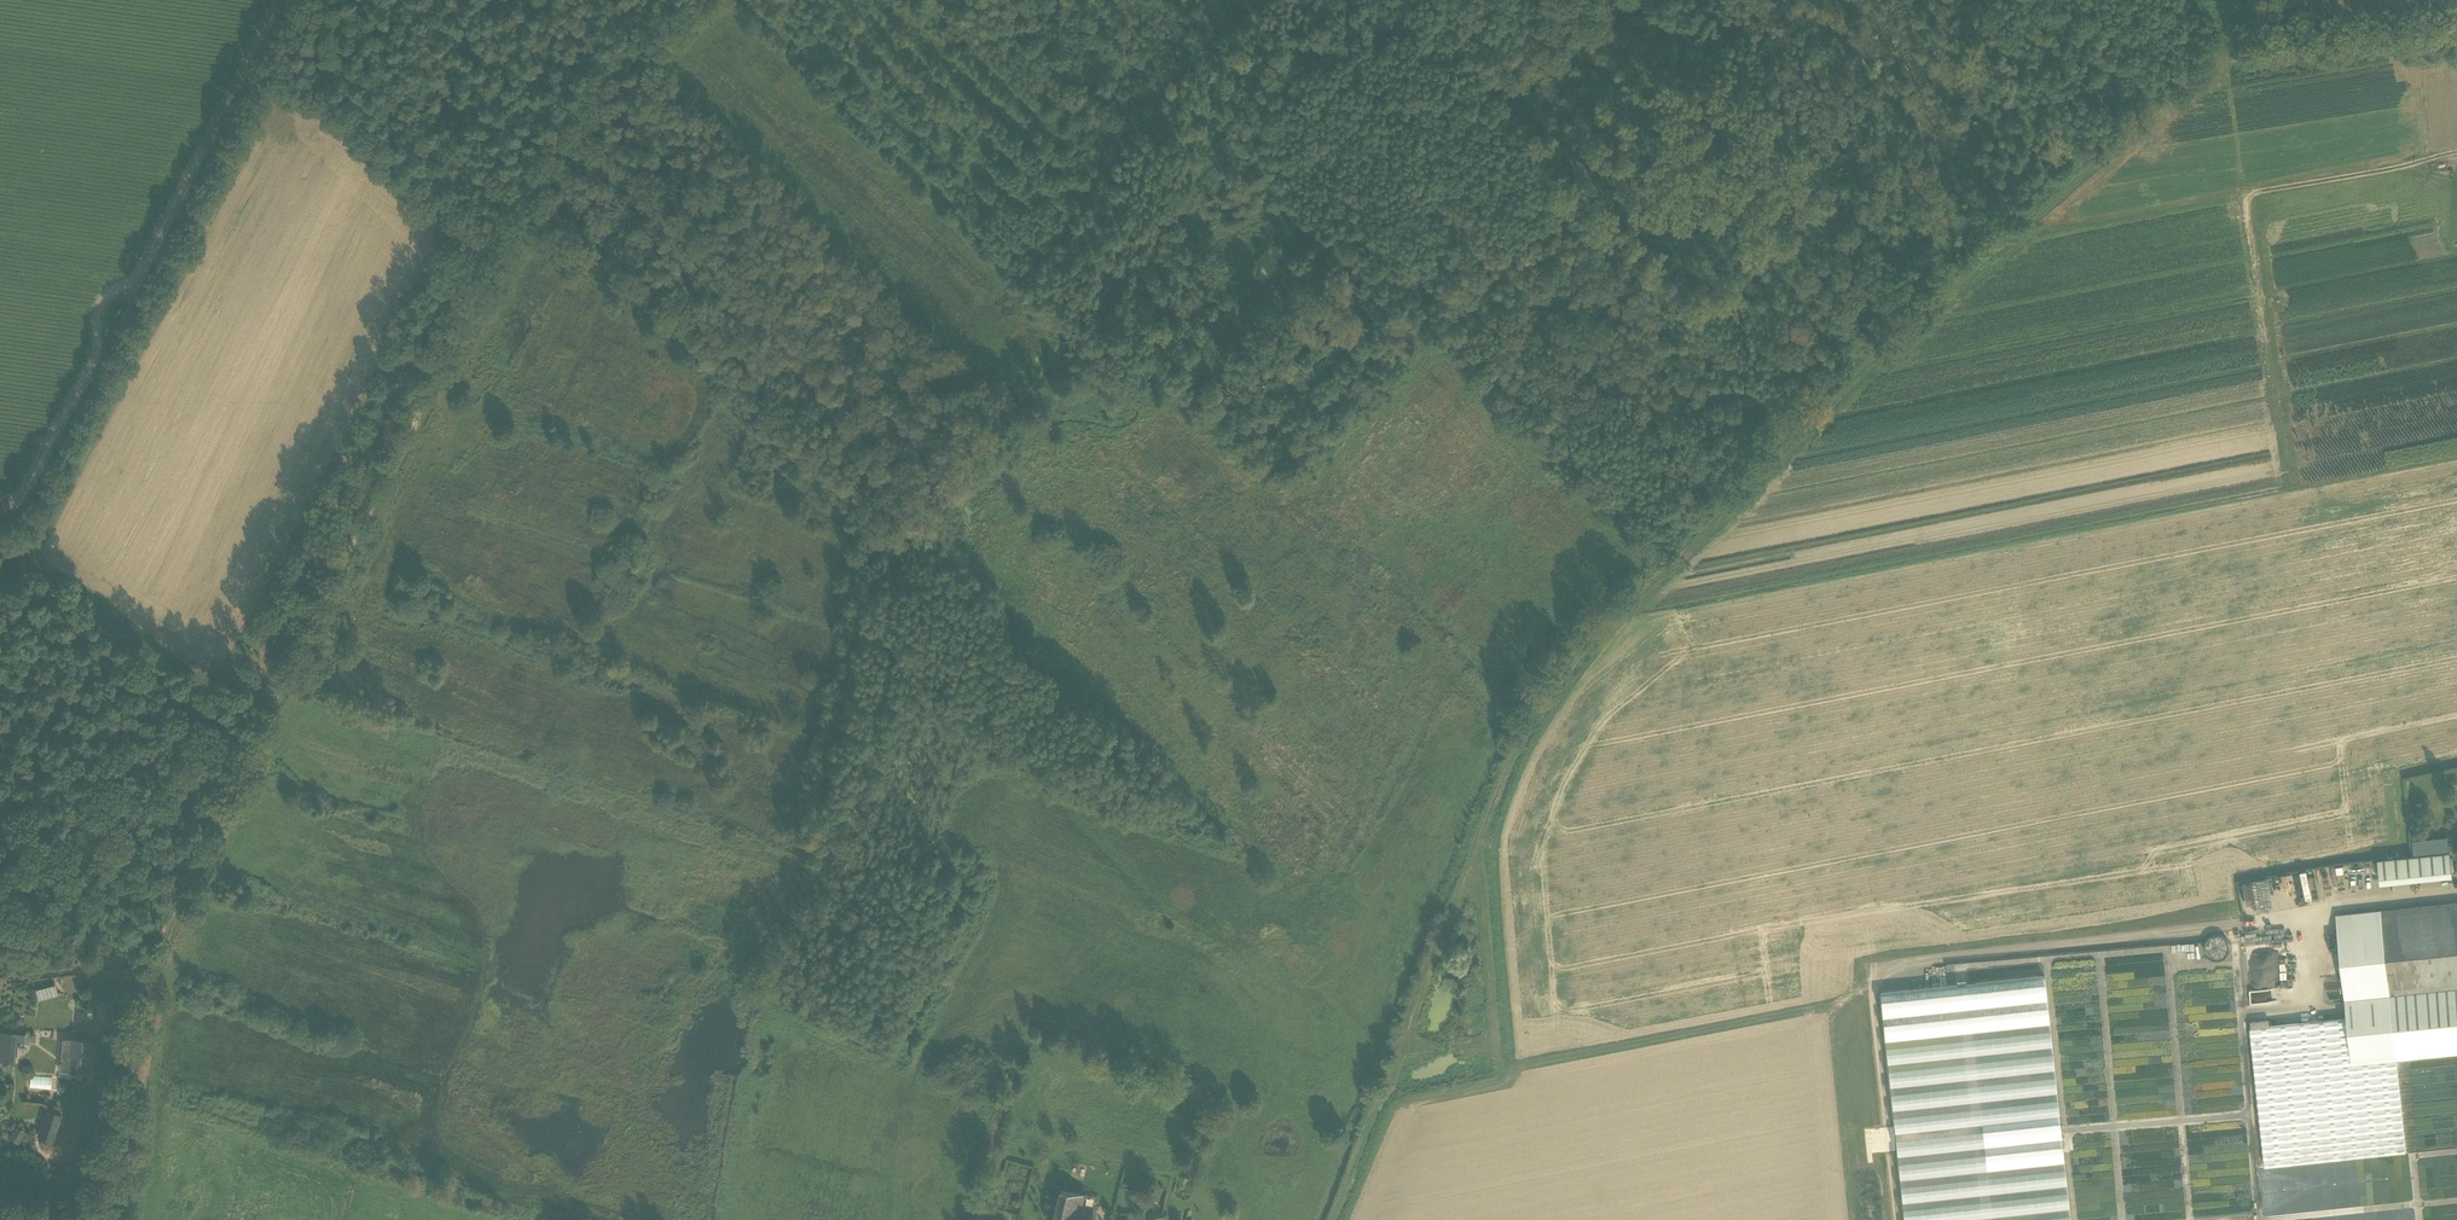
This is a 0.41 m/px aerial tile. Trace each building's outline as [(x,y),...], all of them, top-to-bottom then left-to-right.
[(2415,856),(2427,854),(2449,852),(2448,837),(2413,840),(2415,856)] [(2427,854),(2429,879),(2453,877),(2450,852),(2449,852),(2427,854)] [(2248,895),(2247,895),(2248,909),(2256,909),(2255,882),(2247,883),(2248,895)] [(2380,910),(2336,915),(2347,1018),(2351,1063),(2396,1059),(2456,1052),(2456,902),(2380,910)] [(2236,953),(2237,948),(2237,946),(2236,943),(2233,940),(2232,938),(2229,936),(2227,936),(2223,935),(2219,936),(2216,938),(2214,940),(2212,943),(2211,946),(2211,949),(2212,953),(2213,955),(2215,958),(2219,960),(2222,961),(2224,961),(2226,961),(2229,960),(2233,957),(2236,953)] [(2164,953),(2105,958),(2109,1011),(2120,1011),(2119,996),(2129,995),(2129,987),(2146,986),(2146,993),(2167,991),(2164,953)] [(1904,1219),(2071,1219),(2045,976),(1880,994),(1904,1219)] [(56,983),(35,987),(37,999),(58,995),(56,983)] [(75,1010),(74,1026),(94,1028),(96,1011),(75,1010)] [(2251,1027),(2250,1028),(2265,1167),(2406,1152),(2396,1059),(2351,1063),(2347,1018),(2270,1026),(2251,1027)] [(2251,1027),(2270,1026),(2269,1019),(2250,1021),(2251,1027)] [(22,1034),(22,1033),(0,1032),(0,1061),(15,1062),(16,1041),(22,1041),(35,1042),(36,1035),(30,1035),(30,1031),(25,1030),(25,1034),(22,1034)] [(89,1074),(92,1041),(63,1038),(60,1071),(89,1074)] [(54,1142),(63,1114),(46,1108),(37,1136),(54,1142)] [(19,1144),(26,1132),(15,1126),(9,1137),(19,1144)] [(1073,1214),(1069,1213),(1073,1193),(1061,1190),(1054,1219),(1071,1219),(1073,1214)] [(1073,1214),(1071,1219),(1092,1219),(1094,1211),(1081,1207),(1084,1195),(1073,1193),(1069,1213),(1073,1214)]
